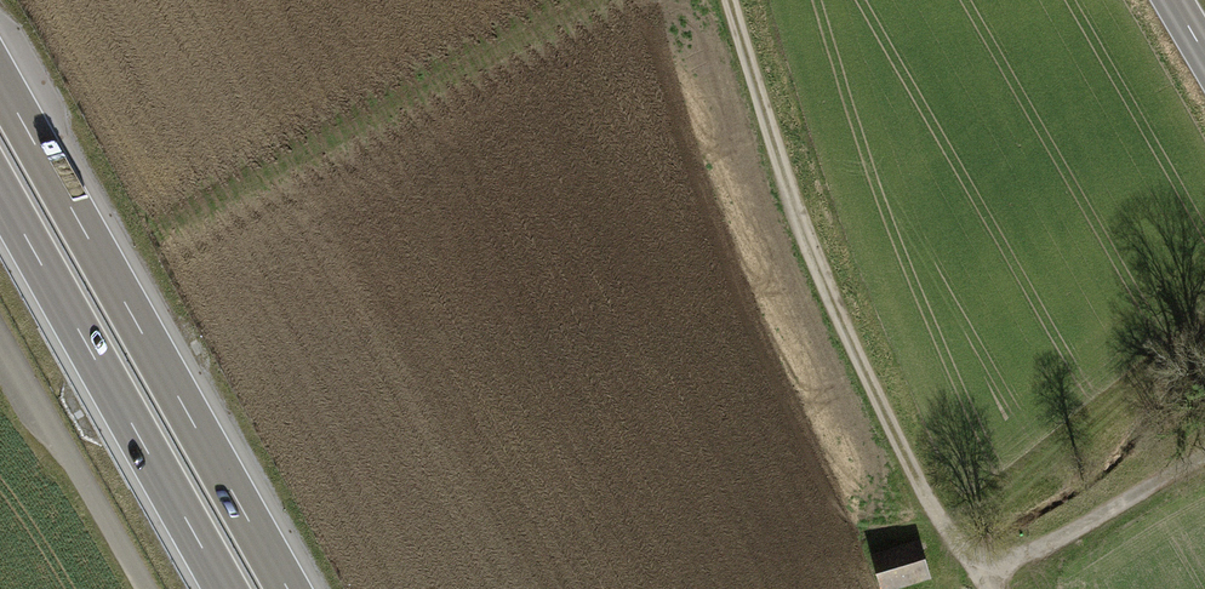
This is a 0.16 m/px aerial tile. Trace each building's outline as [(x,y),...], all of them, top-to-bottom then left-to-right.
[(872,552),(882,588),(888,588),(931,578),(921,539),(872,552)]
